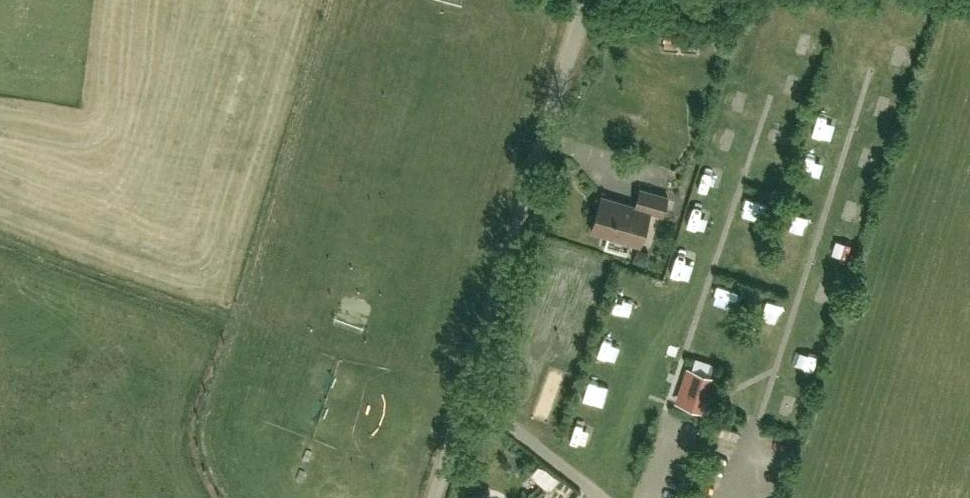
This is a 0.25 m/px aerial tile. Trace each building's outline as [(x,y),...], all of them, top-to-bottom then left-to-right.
[(635,205),(602,195),(592,230),(639,244),(650,210),(663,214),(669,197),(640,188),(635,205)] [(689,223),(709,229),(715,209),(694,204),(689,223)] [(794,205),(789,225),(809,230),(814,210),(794,205)] [(676,265),(696,272),(702,253),(682,247),(676,265)] [(766,305),(786,309),(788,298),(768,294),(766,305)] [(621,297),(615,314),(644,323),(650,307),(621,297)] [(621,364),(627,347),(608,339),(601,356),(621,364)] [(715,378),(688,369),(679,399),(705,408),(715,378)] [(587,400),(599,404),(605,385),(593,381),(587,400)]
